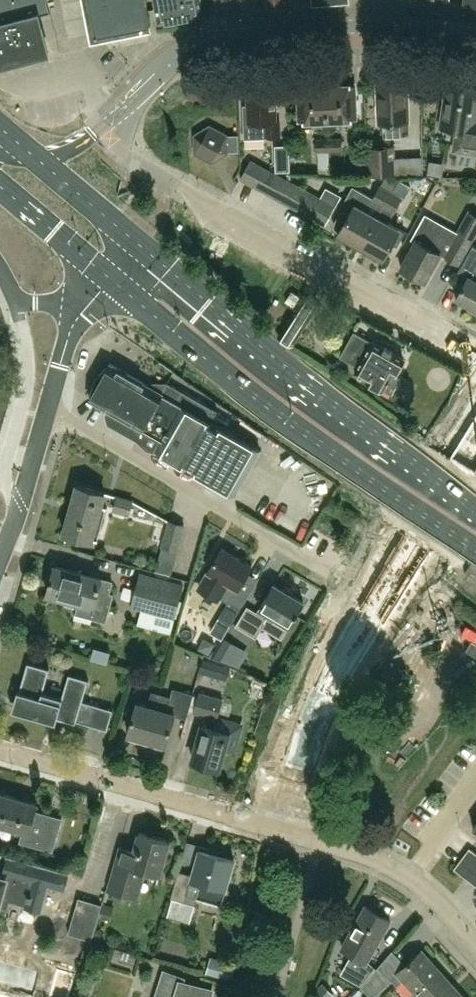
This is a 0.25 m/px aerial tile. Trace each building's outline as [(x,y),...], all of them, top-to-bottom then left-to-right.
[(49,53),(39,15),(51,12),(48,0),(0,0),(0,65),(49,53)] [(96,35),(118,30),(117,30),(124,30),(130,30),(136,29),(142,27),(147,24),(150,23),(145,0),(89,0),(96,35)] [(202,14),(200,0),(153,0),(157,22),(202,14)] [(217,12),(258,6),(257,0),(215,0),(217,12)] [(474,121),(475,109),(475,88),(471,88),(472,83),(439,78),(439,79),(447,80),(440,127),(456,129),(453,149),(475,153),(475,122),(474,121)] [(409,118),(411,118),(410,110),(408,110),(407,83),(379,84),(380,104),(378,104),(379,123),(385,122),(385,135),(403,134),(403,122),(409,122),(409,118)] [(327,86),(329,129),(341,128),(340,119),(357,118),(357,105),(355,105),(354,85),(327,86)] [(329,129),(327,86),(301,87),(302,107),(300,107),(300,120),(317,119),(317,129),(329,129)] [(248,88),(248,105),(244,105),(245,139),(268,138),(268,137),(281,136),(280,120),(278,120),(276,87),(248,88)] [(194,135),(195,153),(212,163),(228,153),(228,151),(239,151),(239,134),(228,134),(211,125),(194,135)] [(317,151),(342,150),(341,137),(317,138),(317,151)] [(391,139),(370,139),(370,147),(366,147),(367,175),(395,174),(394,146),(391,146),(391,139)] [(242,177),(257,185),(266,169),(251,160),(242,177)] [(335,207),(266,169),(257,185),(325,224),(335,207)] [(361,245),(387,199),(392,191),(382,185),(375,198),(353,186),(345,201),(354,206),(350,214),(346,212),(341,213),(335,224),(336,229),(340,231),(339,233),(340,234),(340,233),(354,241),(356,238),(363,241),(361,245)] [(403,197),(392,191),(387,199),(361,245),(362,246),(364,242),(371,246),(369,249),(383,257),(384,258),(392,242),(398,245),(405,231),(389,222),(403,197)] [(459,264),(473,239),(459,231),(428,214),(414,238),(417,240),(402,267),(426,281),(441,254),(459,264)] [(468,277),(456,299),(475,310),(475,247),(473,245),(458,272),(468,277)] [(279,335),(293,345),(319,304),(305,294),(279,335)] [(372,341),(354,331),(340,356),(358,366),(355,372),(368,379),(368,380),(384,389),(384,388),(392,393),(401,377),(395,373),(404,358),(392,351),(393,350),(386,346),(385,347),(373,340),(372,341)] [(108,408),(105,412),(109,422),(138,439),(145,428),(167,440),(161,452),(235,493),(260,448),(212,421),(217,410),(168,383),(145,383),(143,382),(110,363),(91,398),(108,408)] [(97,539),(107,506),(102,505),(105,492),(78,484),(64,533),(91,541),(92,538),(97,539)] [(133,501),(117,496),(113,509),(129,514),(133,501)] [(275,519),(297,532),(303,523),(281,509),(275,519)] [(169,519),(161,547),(179,552),(186,524),(169,519)] [(236,589),(251,566),(221,548),(207,571),(208,572),(199,586),(200,590),(213,598),(218,597),(226,602),(216,617),(228,624),(241,604),(231,597),(236,589)] [(77,606),(78,602),(93,606),(90,616),(105,621),(113,594),(109,593),(112,581),(55,564),(47,593),(65,598),(64,602),(77,606)] [(182,583),(140,571),(131,604),(173,616),(182,583)] [(280,638),(303,602),(273,583),(256,612),(247,606),(236,625),(254,636),(261,626),(280,638)] [(223,650),(240,662),(255,641),(238,629),(223,650)] [(93,727),(99,707),(81,702),(87,681),(68,675),(61,699),(42,693),(48,670),(26,663),(13,710),(49,720),(50,718),(75,725),(76,722),(93,727)] [(163,749),(164,745),(165,745),(174,715),(186,718),(192,695),(172,690),(166,712),(136,703),(127,734),(128,734),(127,739),(163,749)] [(235,725),(231,722),(216,718),(221,701),(199,694),(193,713),(204,716),(191,761),(217,769),(223,748),(234,751),(237,739),(238,735),(238,731),(237,728),(235,725)] [(24,830),(21,840),(53,850),(62,818),(35,810),(37,802),(0,791),(0,824),(24,830)] [(121,846),(110,890),(129,895),(134,876),(144,878),(147,869),(162,873),(170,840),(140,833),(135,850),(121,846)] [(475,859),(475,853),(469,848),(453,868),(463,876),(475,859)] [(185,902),(187,893),(226,905),(230,890),(226,889),(234,859),(200,849),(192,875),(179,871),(171,898),(185,902)] [(1,901),(9,903),(10,899),(28,904),(33,889),(47,893),(49,885),(65,890),(69,874),(10,857),(5,873),(7,873),(5,878),(0,876),(0,903),(1,901)] [(473,883),(475,878),(475,859),(463,876),(473,883)] [(95,929),(102,904),(79,897),(72,922),(95,929)] [(115,904),(106,902),(102,916),(110,919),(115,904)] [(367,961),(390,920),(366,906),(342,948),(353,955),(342,974),(360,984),(374,967),(367,961)] [(419,996),(430,996),(448,981),(421,951),(397,972),(419,996)] [(207,972),(230,979),(235,963),(212,957),(207,972)] [(361,986),(371,996),(372,996),(392,980),(379,966),(361,986)] [(212,991),(212,990),(182,980),(183,977),(165,971),(165,972),(166,973),(158,996),(209,996),(211,991),(212,991)] [(430,996),(462,996),(448,981),(430,996)]
